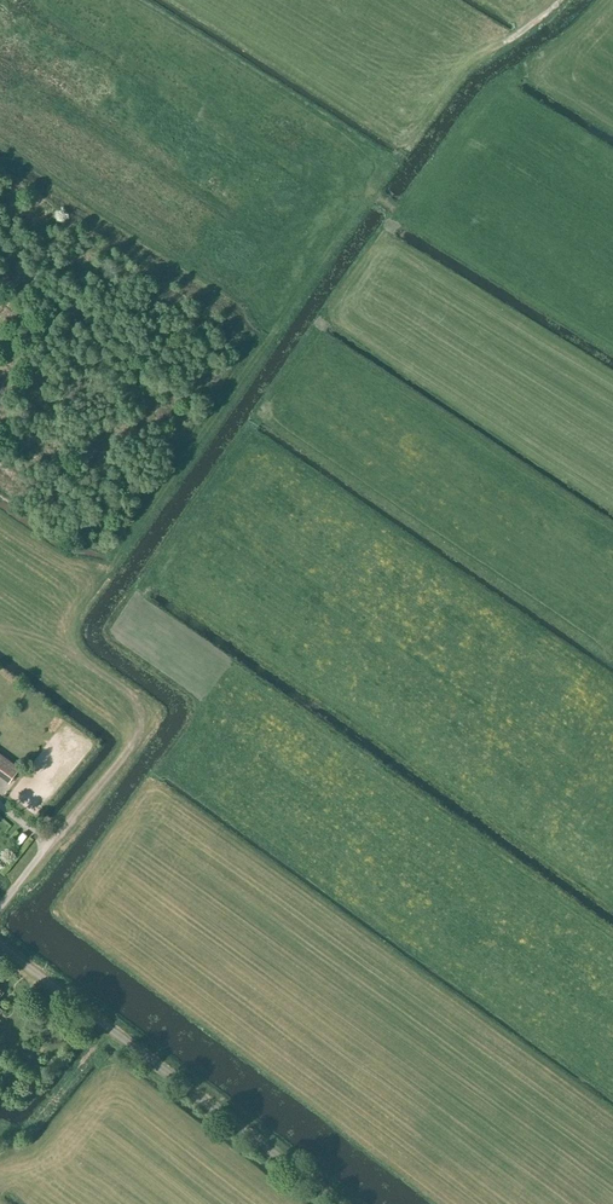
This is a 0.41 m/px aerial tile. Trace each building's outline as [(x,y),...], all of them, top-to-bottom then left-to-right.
[(20,769),(0,754),(0,775),(10,782),(20,769)]
